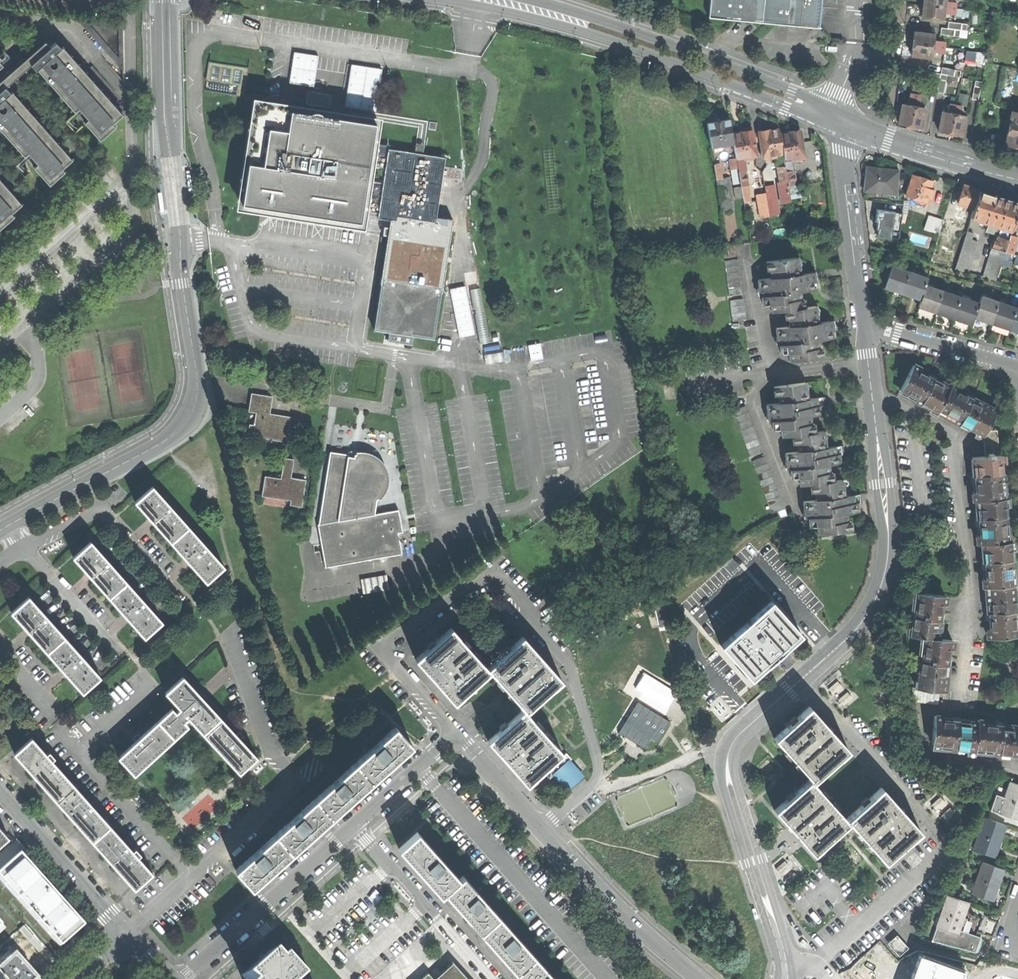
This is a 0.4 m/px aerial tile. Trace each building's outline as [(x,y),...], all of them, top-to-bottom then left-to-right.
[(709,19),(820,30),(823,0),(711,0),(709,19)] [(922,16),(943,18),(944,13),(945,1),(945,0),(924,0),(924,6),(923,11),(922,16)] [(956,2),(945,1),(944,13),(955,14),(955,9),(956,2)] [(124,71),(124,62),(86,19),(76,18),(124,71)] [(118,23),(86,19),(124,62),(123,29),(123,27),(121,24),(118,23)] [(941,27),(941,34),(951,35),(959,36),(960,30),(966,31),(967,24),(949,22),(948,28),(941,27)] [(912,50),(911,55),(932,58),(932,53),(934,41),(935,35),(914,32),(913,38),(912,50)] [(945,42),(934,41),(932,53),(944,54),(945,42)] [(6,87),(31,64),(51,47),(47,42),(0,83),(0,92),(6,87)] [(51,47),(31,64),(36,70),(38,69),(75,112),(79,109),(88,119),(84,122),(100,140),(116,126),(113,123),(123,114),(86,73),(63,47),(62,48),(56,42),(51,47)] [(211,60),(206,90),(247,96),(251,66),(211,60)] [(942,67),(941,74),(948,75),(959,77),(960,71),(942,67)] [(941,74),(921,70),(920,76),(926,77),(925,83),(932,84),(931,91),(937,92),(945,93),(948,75),(941,74)] [(972,95),(972,99),(979,100),(982,81),(975,80),(972,95)] [(0,92),(0,129),(24,157),(28,154),(37,164),(33,167),(49,185),(65,170),(63,167),(73,159),(13,91),(11,93),(6,87),(0,92)] [(255,106),(239,209),(360,227),(362,215),(373,143),(375,124),(321,116),(323,106),(329,107),(331,95),(318,93),(307,91),(306,103),(309,104),(308,114),(287,110),(265,107),(255,106)] [(908,105),(920,107),(923,96),(910,94),(908,105)] [(925,108),(920,107),(908,105),(902,104),(899,124),(904,125),(916,127),(922,128),(925,108)] [(947,112),(959,115),(960,107),(949,104),(947,112)] [(965,116),(959,115),(947,112),(943,112),(939,132),(944,133),(955,135),(961,136),(965,116)] [(1006,144),(1017,146),(1017,113),(1012,112),(1006,144)] [(711,148),(734,144),(732,134),(729,119),(718,121),(707,123),(711,148)] [(437,123),(430,122),(429,129),(436,130),(437,123)] [(770,156),(783,153),(780,131),(779,129),(767,131),(759,132),(763,157),(766,156),(766,159),(771,158),(770,156)] [(734,144),(736,159),(743,158),(747,157),(747,159),(754,158),(754,156),(757,155),(752,130),(741,132),(732,134),(734,144)] [(783,153),(784,159),(792,157),(792,160),(805,158),(800,131),(790,133),(790,130),(784,131),(780,131),(783,153)] [(417,142),(415,153),(423,154),(424,143),(417,142)] [(362,215),(378,217),(383,183),(371,181),(374,166),(386,168),(389,149),(390,146),(373,143),(362,215)] [(413,336),(434,339),(452,219),(435,217),(441,177),(459,180),(461,169),(443,166),(444,158),(423,154),(415,153),(389,149),(386,168),(383,183),(378,217),(391,219),(390,227),(384,226),(383,235),(388,236),(374,330),(389,332),(387,340),(411,344),(413,336)] [(743,158),(736,159),(738,168),(738,171),(745,170),(743,158)] [(731,170),(738,168),(736,159),(729,160),(731,170)] [(714,165),(716,180),(722,179),(720,164),(714,165)] [(778,167),(781,182),(788,181),(786,172),(785,166),(778,167)] [(882,169),(866,167),(864,191),(897,194),(899,171),(882,169)] [(745,170),(738,171),(741,186),(748,185),(745,170)] [(788,181),(789,187),(796,185),(793,170),(786,172),(788,181)] [(913,175),(906,196),(918,200),(917,204),(924,206),(927,197),(930,198),(933,190),(930,189),(932,181),(923,178),(913,175)] [(716,180),(721,210),(732,208),(727,178),(722,179),(716,180)] [(15,216),(12,212),(22,204),(0,179),(0,228),(15,216)] [(781,182),(779,182),(781,198),(790,197),(789,187),(788,181),(781,182)] [(743,198),(744,202),(751,201),(749,185),(748,185),(741,186),(743,198)] [(964,185),(958,204),(974,208),(980,190),(972,187),(964,185)] [(736,199),(743,198),(741,186),(734,188),(736,199)] [(980,190),(974,208),(971,217),(998,226),(1012,229),(1012,228),(1017,210),(1017,202),(1001,197),(980,190)] [(768,207),(768,208),(777,207),(775,191),(766,192),(768,207)] [(768,207),(766,192),(757,194),(759,209),(768,207)] [(902,212),(877,209),(875,221),(877,222),(876,229),(879,230),(878,236),(899,239),(901,223),(902,213),(902,212)] [(907,212),(905,224),(919,226),(921,214),(907,212)] [(944,219),(929,215),(925,227),(940,232),(944,219)] [(993,240),(990,248),(1005,252),(1010,235),(1012,229),(998,226),(1000,229),(996,241),(993,240)] [(964,241),(955,268),(968,273),(980,235),(967,231),(964,241)] [(1017,238),(1010,235),(1005,252),(1013,254),(1017,238)] [(727,246),(729,257),(735,256),(734,245),(727,246)] [(990,248),(992,248),(983,277),(996,280),(1005,252),(990,248)] [(771,304),(772,312),(785,310),(804,308),(803,299),(800,299),(799,292),(819,289),(818,280),(815,280),(814,272),(802,274),(801,266),(800,257),(767,262),(768,270),(771,270),(772,278),(758,279),(759,288),(762,288),(763,296),(762,296),(763,304),(771,304)] [(738,259),(725,261),(729,296),(743,294),(738,259)] [(903,293),(910,272),(892,266),(885,287),(893,290),(903,293)] [(910,272),(903,293),(911,296),(920,299),(925,285),(928,278),(910,272)] [(920,299),(918,306),(926,309),(936,312),(943,291),(925,285),(920,299)] [(961,297),(943,291),(936,312),(944,315),(954,318),(961,297)] [(979,303),(974,318),(982,320),(991,323),(999,302),(982,296),(979,303)] [(961,297),(954,318),(962,321),(972,324),(974,317),(974,318),(979,303),(961,297)] [(730,301),(733,321),(746,320),(743,299),(730,301)] [(1017,308),(999,302),(991,323),(1000,326),(1009,329),(1017,308)] [(789,352),(790,360),(822,356),(821,347),(819,347),(817,340),(835,338),(833,329),(830,329),(829,321),(818,322),(817,313),(815,306),(804,308),(785,310),(786,319),(789,319),(790,326),(777,328),(778,337),(781,336),(782,344),(780,344),(781,353),(789,352)] [(1017,308),(1009,329),(1017,332),(1017,308)] [(543,341),(530,344),(534,359),(546,356),(543,341)] [(913,365),(900,390),(916,398),(915,400),(938,412),(939,410),(951,387),(933,378),(920,371),(921,369),(913,365)] [(792,435),(815,432),(814,423),(811,424),(810,416),(822,414),(821,405),(818,406),(817,398),(807,399),(806,390),(805,383),(774,386),(775,395),(778,395),(779,403),(767,404),(768,413),(771,413),(772,420),(773,429),(781,428),(782,436),(792,435)] [(951,387),(939,410),(955,418),(954,420),(984,435),(986,431),(996,411),(981,404),(980,406),(972,401),(973,399),(964,395),(958,391),(959,389),(951,385),(951,387)] [(257,407),(252,430),(287,437),(291,412),(270,408),(273,391),(252,388),(249,406),(257,407)] [(733,410),(750,456),(763,451),(745,406),(733,410)] [(984,435),(985,456),(999,455),(997,430),(986,431),(984,435)] [(811,484),(833,481),(832,472),(829,472),(828,464),(840,463),(839,454),(836,454),(835,446),(826,448),(825,440),(824,431),(815,432),(792,435),(794,444),(797,443),(798,451),(785,453),(787,461),(790,461),(791,470),(792,478),(799,477),(800,485),(811,484)] [(317,519),(324,562),(401,549),(396,528),(402,527),(397,505),(373,509),(375,494),(379,491),(382,487),(385,481),(385,475),(385,470),(384,466),(386,465),(384,461),(382,459),(381,459),(378,455),(371,451),(364,449),(358,448),(353,449),(352,451),(347,451),(347,449),(328,446),(317,519)] [(264,471),(261,490),(290,495),(290,500),(300,502),(305,476),(290,473),(293,455),(284,453),(280,474),(264,471)] [(985,456),(973,457),(975,480),(976,492),(973,492),(974,501),(977,500),(1002,498),(1000,480),(1002,480),(1000,455),(999,455),(985,456)] [(778,511),(780,519),(787,516),(765,457),(752,462),(772,513),(778,511)] [(817,525),(818,533),(851,529),(850,521),(847,521),(846,513),(858,512),(857,503),(854,503),(853,495),(844,496),(843,485),(842,480),(833,481),(811,484),(812,493),(815,492),(816,500),(804,501),(805,510),(808,510),(809,517),(810,526),(817,525)] [(152,486),(135,501),(153,521),(190,563),(207,582),(224,566),(152,486)] [(1002,498),(977,500),(978,515),(980,535),(977,535),(978,544),(983,543),(1005,541),(1004,523),(1006,523),(1004,498),(1002,498)] [(90,541),(73,556),(93,578),(126,615),(145,637),(162,622),(90,541)] [(1005,541),(983,543),(984,560),(986,578),(983,578),(984,587),(987,587),(1011,584),(1010,567),(1012,566),(1010,541),(1005,541)] [(362,588),(387,584),(385,570),(359,574),(362,588)] [(988,630),(989,639),(1016,636),(1014,618),(1017,618),(1014,584),(1011,584),(987,587),(988,603),(990,603),(991,608),(991,613),(989,613),(990,630),(988,630)] [(910,635),(925,637),(937,638),(940,614),(942,604),(944,604),(945,596),(918,592),(915,610),(913,610),(910,635)] [(28,596),(11,611),(32,634),(65,672),(83,692),(100,677),(28,596)] [(770,601),(721,645),(751,678),(776,655),(800,634),(770,601)] [(451,627),(415,659),(437,683),(454,703),(489,671),(487,668),(451,627)] [(522,636),(487,668),(489,671),(508,691),(523,708),(525,711),(562,680),(522,636)] [(920,654),(916,688),(940,691),(943,691),(945,674),(943,674),(944,669),(944,665),(947,665),(949,648),(951,649),(952,640),(937,638),(925,637),(923,655),(920,654)] [(144,734),(118,757),(134,774),(188,725),(184,721),(188,717),(239,773),(257,757),(233,732),(204,700),(182,676),(165,692),(180,707),(175,711),(172,708),(144,734)] [(916,688),(912,687),(910,701),(938,704),(940,691),(916,688)] [(638,702),(619,732),(644,748),(651,738),(657,741),(669,721),(638,702)] [(809,706),(774,738),(781,746),(782,746),(809,778),(812,781),(848,750),(829,728),(809,706)] [(523,708),(487,740),(506,761),(526,784),(545,767),(561,751),(525,711),(523,708)] [(932,743),(950,745),(949,747),(975,750),(975,747),(993,749),(993,751),(1017,754),(1017,726),(1012,726),(1012,728),(1006,727),(1002,727),(1002,725),(986,723),(986,721),(977,720),(977,722),(962,721),(943,719),(943,717),(934,716),(932,743)] [(356,762),(372,781),(386,768),(412,745),(396,727),(356,762)] [(32,737),(14,753),(33,774),(73,818),(109,859),(135,888),(153,873),(32,737)] [(562,752),(561,751),(545,767),(550,771),(546,774),(548,775),(551,777),(554,775),(567,790),(583,776),(570,760),(572,759),(566,753),(564,755),(561,753),(562,752)] [(346,804),(372,781),(356,762),(315,798),(332,816),(346,804)] [(809,778),(774,810),(792,830),(813,854),(848,821),(845,819),(812,781),(809,778)] [(990,810),(1017,820),(1017,784),(1010,781),(1005,797),(996,794),(990,810)] [(881,786),(845,819),(848,821),(884,862),(911,838),(912,838),(921,831),(901,808),(881,786)] [(332,816),(315,798),(276,833),(292,852),(310,836),(332,816)] [(985,817),(974,849),(995,856),(1000,840),(1006,825),(985,817)] [(8,836),(0,827),(0,843),(8,836)] [(440,895),(444,892),(459,878),(417,831),(399,848),(418,869),(440,895)] [(292,852),(276,833),(235,869),(252,888),(281,862),(292,852)] [(0,868),(0,881),(59,946),(82,925),(17,853),(0,868)] [(983,862),(972,893),(993,901),(999,883),(1004,869),(983,862)] [(459,878),(444,892),(461,910),(480,932),(498,915),(463,874),(459,878)] [(948,894),(936,926),(957,934),(959,929),(961,924),(965,925),(967,918),(963,916),(966,908),(969,902),(948,894)] [(498,915),(480,932),(493,947),(515,972),(534,956),(498,915)] [(936,926),(932,940),(975,952),(980,937),(959,929),(957,934),(936,926)] [(897,936),(889,943),(899,954),(907,948),(897,936)] [(10,951),(0,960),(0,978),(37,978),(10,951)] [(281,957),(277,960),(270,953),(244,976),(246,978),(300,978),(281,957)] [(912,978),(960,978),(963,971),(921,955),(912,978)] [(534,956),(515,972),(521,978),(555,978),(534,956)] [(453,961),(441,972),(435,966),(421,978),(420,978),(469,978),(453,961)]
